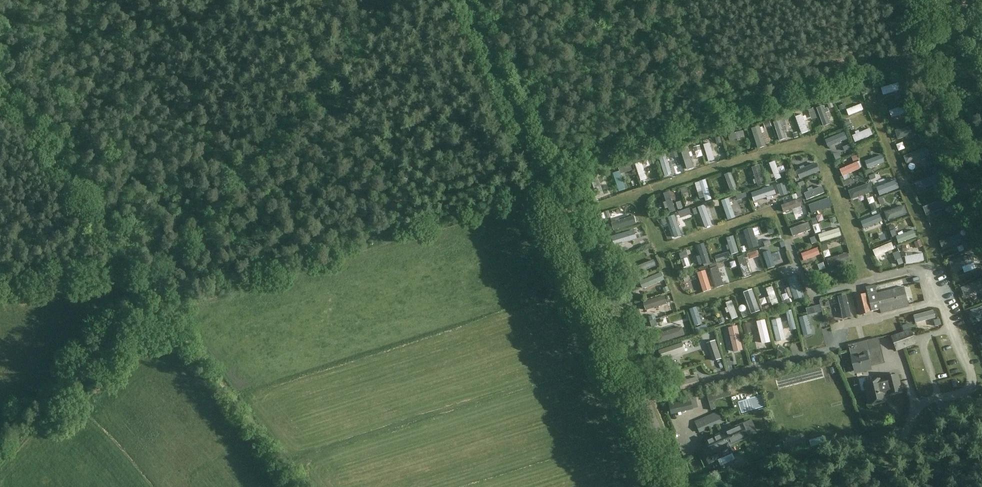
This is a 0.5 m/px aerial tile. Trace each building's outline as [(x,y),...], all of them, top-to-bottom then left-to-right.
[(881,88),(883,95),(901,90),(899,82),(881,88)] [(846,110),(849,116),(863,110),(861,104),(846,110)] [(830,124),(824,105),(816,108),(823,126),(830,124)] [(907,105),(890,111),(892,117),(909,111),(907,105)] [(787,113),(780,115),(782,122),(789,120),(787,113)] [(809,132),(802,114),(795,117),(802,134),(809,132)] [(779,141),(786,139),(780,120),(773,122),(779,141)] [(898,139),(920,133),(918,124),(896,131),(898,139)] [(751,128),(758,149),(766,146),(760,125),(751,128)] [(873,135),(870,128),(852,136),(855,142),(873,135)] [(730,141),(745,137),(743,130),(728,134),(730,141)] [(845,132),(825,140),(828,147),(848,139),(845,132)] [(708,162),(714,160),(709,143),(703,144),(708,162)] [(687,168),(693,166),(688,148),(682,150),(687,168)] [(926,148),(904,156),(907,164),(929,156),(926,148)] [(865,161),(868,169),(885,162),(883,155),(865,161)] [(665,175),(671,173),(667,159),(661,161),(665,175)] [(775,161),(769,163),(776,180),(781,178),(775,161)] [(858,161),(840,169),(843,177),(861,169),(858,161)] [(635,164),(641,181),(647,179),(641,162),(635,164)] [(819,171),(816,164),(798,172),(801,178),(819,171)] [(752,167),(758,186),(766,183),(760,165),(752,167)] [(620,171),(613,173),(619,191),(626,189),(620,171)] [(739,190),(732,172),(725,175),(732,193),(739,190)] [(630,173),(624,175),(626,181),(632,179),(630,173)] [(597,197),(604,194),(598,177),(591,180),(597,197)] [(916,185),(919,192),(941,184),(938,177),(916,185)] [(700,182),(706,201),(712,199),(706,180),(700,182)] [(852,200),(873,192),(870,183),(849,190),(852,200)] [(772,186),(752,193),(755,201),(775,194),(772,186)] [(822,186),(805,193),(807,200),(825,193),(822,186)] [(891,195),(897,193),(894,186),(888,188),(891,195)] [(944,207),(949,204),(942,191),(915,204),(918,209),(940,198),(944,207)] [(671,214),(677,212),(670,192),(664,194),(671,214)] [(781,205),(784,212),(802,206),(800,199),(781,205)] [(712,225),(705,205),(697,207),(705,228),(712,225)] [(905,205),(885,212),(888,221),(908,214),(905,205)] [(835,216),(832,209),(811,215),(813,223),(835,216)] [(950,211),(931,216),(933,221),(952,217),(950,211)] [(880,213),(861,221),(864,227),(883,220),(880,213)] [(675,238),(682,235),(675,215),(667,217),(675,238)] [(633,216),(611,223),(614,231),(636,224),(633,216)] [(936,223),(938,229),(956,222),(954,216),(936,223)] [(815,226),(817,232),(833,227),(831,221),(815,226)] [(812,230),(809,222),(790,229),(793,237),(812,230)] [(836,227),(820,232),(822,238),(838,233),(836,227)] [(758,247),(752,228),(744,230),(750,249),(758,247)] [(917,237),(914,230),(896,237),(899,244),(917,237)] [(940,241),(943,250),(963,243),(960,234),(940,241)] [(624,238),(625,244),(635,242),(633,236),(624,238)] [(726,238),(731,255),(739,252),(734,236),(726,238)] [(892,242),(873,250),(876,257),(895,249),(892,242)] [(704,243),(697,245),(703,265),(711,263),(704,243)] [(779,265),(772,248),(766,250),(772,267),(779,265)] [(801,254),(803,260),(820,254),(818,248),(801,254)] [(830,269),(850,262),(847,253),(827,259),(830,269)] [(923,253),(905,257),(907,264),(925,260),(923,253)] [(953,271),(975,263),(972,254),(950,262),(953,271)] [(752,276),(745,255),(737,257),(744,278),(752,276)] [(654,260),(636,267),(639,274),(656,266),(654,260)] [(712,290),(705,270),(697,273),(703,292),(712,290)] [(643,289),(665,280),(661,273),(639,282),(643,289)] [(804,297),(797,275),(787,278),(795,301),(804,297)] [(965,296),(981,289),(981,280),(981,279),(961,288),(965,296)] [(875,285),(866,287),(867,293),(866,294),(871,311),(880,309),(881,313),(908,306),(908,305),(903,286),(893,289),(877,293),(875,285)] [(772,306),(779,303),(772,286),(766,289),(772,306)] [(783,287),(776,289),(779,295),(786,293),(783,287)] [(746,292),(754,313),(760,311),(752,290),(746,292)] [(824,296),(827,302),(833,300),(831,294),(824,296)] [(871,312),(871,311),(866,294),(856,297),(861,315),(871,312)] [(852,318),(846,295),(838,297),(843,320),(852,318)] [(738,317),(732,301),(725,303),(732,320),(738,317)] [(685,307),(690,320),(697,318),(692,305),(685,307)] [(667,306),(648,312),(650,320),(670,314),(667,306)] [(971,311),(973,317),(981,314),(981,307),(971,311)] [(914,316),(916,324),(936,318),(934,310),(914,316)] [(781,318),(771,321),(777,342),(786,340),(781,318)] [(762,344),(771,342),(765,320),(757,322),(762,344)] [(663,332),(665,339),(687,332),(685,325),(663,332)] [(897,351),(916,344),(911,329),(891,336),(897,351)] [(796,337),(786,337),(787,349),(796,349),(796,337)] [(849,345),(852,358),(855,374),(872,370),(871,366),(884,363),(878,338),(849,345)] [(666,356),(687,353),(685,342),(664,345),(666,356)] [(835,348),(840,367),(849,365),(844,346),(835,348)] [(753,348),(745,349),(746,359),(754,358),(753,348)] [(884,379),(880,380),(880,378),(864,382),(869,405),(886,401),(884,395),(888,394),(888,395),(902,392),(898,374),(884,377),(884,379)] [(701,385),(698,377),(678,382),(681,391),(701,385)] [(685,391),(668,397),(671,406),(689,399),(685,391)] [(717,413),(695,423),(699,433),(722,423),(717,413)] [(708,448),(703,450),(709,463),(732,453),(729,446),(748,437),(743,425),(705,442),(708,448)] [(742,442),(733,444),(735,450),(744,448),(742,442)]
